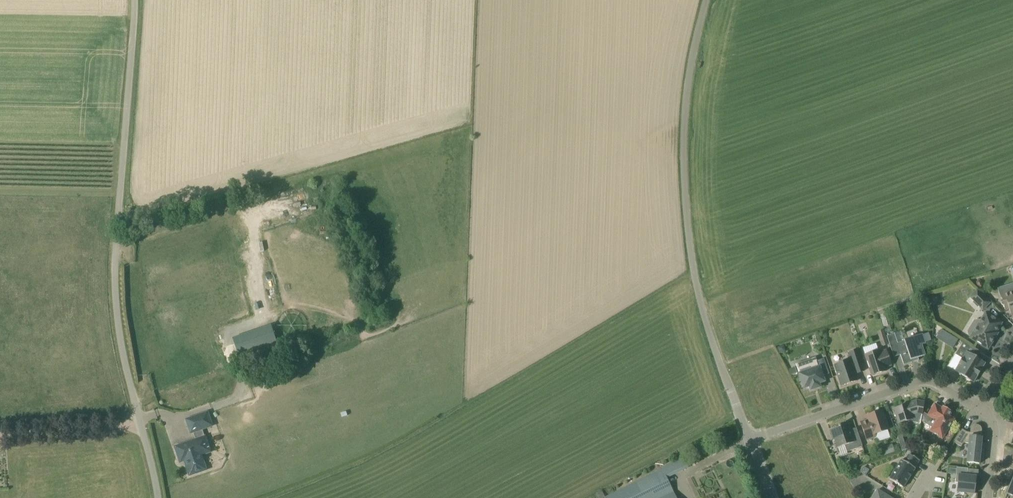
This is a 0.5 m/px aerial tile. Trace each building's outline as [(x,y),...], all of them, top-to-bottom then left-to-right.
[(983,310),(990,303),(977,290),(970,297),(983,310)] [(1004,305),(1006,310),(1009,309),(1012,315),(1012,294),(1002,297),(1002,298),(1002,300),(1001,300),(1001,301),(1002,304),(1003,305),(1004,305)] [(1002,323),(986,313),(980,321),(979,320),(974,321),(972,325),(974,331),(970,338),(988,349),(998,333),(996,332),(1002,323)] [(270,325),(230,336),(236,355),(275,344),(270,325)] [(882,346),(888,344),(883,330),(877,332),(882,346)] [(941,330),(938,334),(955,344),(957,339),(941,330)] [(929,332),(923,335),(925,342),(932,340),(929,332)] [(898,343),(894,333),(887,336),(894,357),(901,355),(904,365),(919,360),(918,358),(925,355),(922,345),(926,344),(925,342),(923,335),(923,334),(904,340),(904,341),(898,343)] [(978,376),(981,370),(985,363),(976,358),(981,352),(964,341),(959,349),(965,352),(962,358),(958,364),(959,364),(955,371),(974,382),(978,376)] [(841,386),(857,381),(855,374),(864,371),(857,350),(847,353),(850,360),(834,365),(841,386)] [(891,365),(886,350),(880,352),(879,350),(865,355),(872,376),(882,372),(881,369),(891,365)] [(799,374),(804,388),(810,387),(811,390),(820,387),(819,383),(825,381),(823,376),(829,373),(824,358),(816,361),(815,357),(796,364),(799,374)] [(795,367),(789,369),(791,375),(797,373),(795,367)] [(920,423),(922,414),(924,402),(917,400),(907,403),(908,405),(894,409),(898,423),(913,419),(913,421),(920,423)] [(942,409),(935,404),(928,415),(937,421),(930,431),(942,438),(948,428),(954,419),(949,416),(952,412),(943,406),(942,409)] [(867,440),(875,437),(874,434),(888,430),(885,420),(886,418),(885,415),(883,414),(882,411),(871,415),(872,418),(861,422),(867,440)] [(191,433),(193,432),(202,429),(212,426),(208,412),(187,419),(191,433)] [(850,430),(848,422),(838,425),(839,427),(830,430),(833,440),(835,440),(838,448),(845,445),(847,452),(863,446),(856,428),(850,430)] [(981,434),(982,431),(981,428),(979,426),(977,425),(974,425),(972,427),(971,430),(971,433),(967,432),(962,429),(954,442),(961,447),(963,443),(968,443),(966,462),(979,464),(982,438),(980,438),(980,434),(981,434)] [(906,444),(905,444),(902,435),(897,436),(902,451),(910,448),(909,443),(906,444)] [(205,436),(205,437),(196,440),(175,447),(179,458),(183,456),(190,476),(207,470),(202,455),(211,452),(205,436)] [(892,444),(883,447),(886,455),(895,452),(892,444)] [(915,468),(920,460),(909,454),(905,461),(902,459),(890,479),(903,487),(915,468)] [(666,478),(688,467),(684,459),(662,469),(605,497),(602,491),(596,493),(598,497),(676,497),(666,478)] [(866,475),(869,470),(863,466),(860,472),(866,475)] [(974,493),(976,477),(967,476),(968,468),(957,467),(955,483),(958,483),(957,492),(974,493)] [(877,490),(872,497),(891,497),(877,490)]
